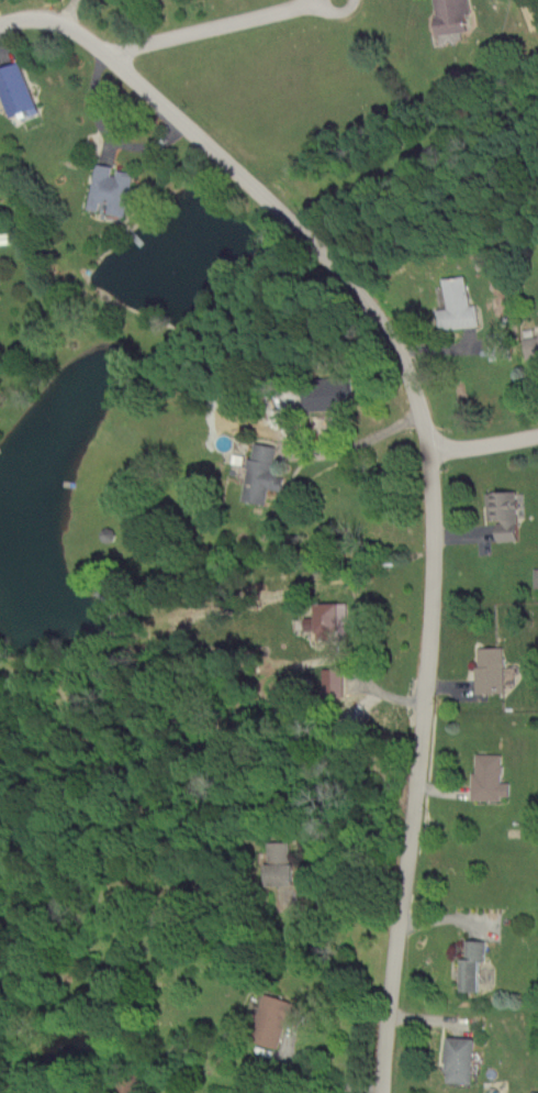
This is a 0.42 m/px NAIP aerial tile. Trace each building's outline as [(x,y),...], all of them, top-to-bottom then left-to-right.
[(467,30),(465,13),(470,12),(469,0),(433,0),(437,34),(467,30)] [(8,116),(27,108),(28,110),(36,107),(17,61),(0,68),(0,96),(8,116)] [(124,216),(133,172),(113,169),(114,166),(95,162),(86,208),(98,210),(99,203),(108,204),(106,213),(124,216)] [(478,325),(475,304),(469,305),(466,276),(443,278),(446,307),(437,308),(440,330),(478,325)] [(526,361),(537,359),(537,335),(522,337),(526,361)] [(309,415),(344,406),(337,380),(303,388),(309,415)] [(277,446),(253,442),(242,500),(267,504),(277,446)] [(486,492),(487,520),(496,520),(497,541),(519,540),(517,491),(486,492)] [(304,630),(317,630),(317,639),(348,638),(348,602),(316,602),(316,616),(304,616),(304,630)] [(475,647),(476,693),(503,693),(502,647),(475,647)] [(342,695),(341,667),(321,668),(321,696),(342,695)] [(472,797),(508,798),(508,780),(500,780),(501,752),(473,752),(472,797)] [(294,883),(293,839),(267,840),(268,883),(294,883)] [(478,989),(479,958),(485,958),(485,938),(465,938),(465,956),(459,956),(459,989),(478,989)] [(276,1047),(286,1019),(295,1023),(302,1004),(265,991),(249,1038),(276,1047)] [(472,1082),(473,1036),(447,1035),(445,1081),(472,1082)]
